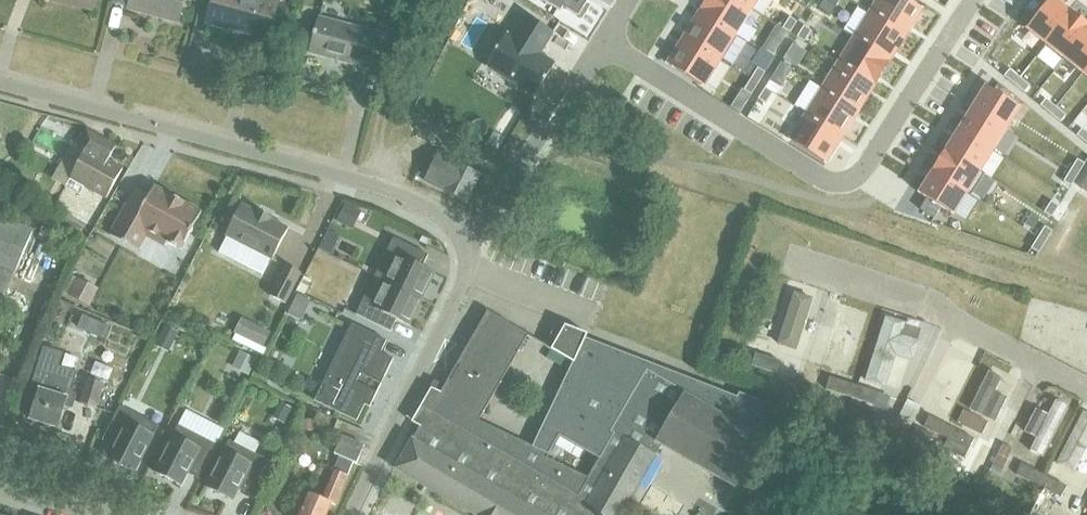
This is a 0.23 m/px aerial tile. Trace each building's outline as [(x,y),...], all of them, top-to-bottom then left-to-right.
[(94,12),(97,0),(48,0),(94,12)] [(129,10),(180,24),(186,0),(132,0),(129,10)] [(270,43),(280,5),(262,0),(214,0),(207,26),(270,43)] [(561,12),(564,8),(582,20),(591,6),(587,4),(589,0),(542,0),(561,12)] [(700,12),(736,35),(752,9),(737,0),(707,0),(700,12)] [(752,9),(758,0),(737,0),(752,9)] [(820,7),(831,13),(839,0),(825,0),(820,7)] [(870,12),(906,35),(923,9),(909,0),(878,0),(870,12)] [(1027,29),(1046,44),(1071,13),(1055,0),(1050,0),(1027,29)] [(700,12),(684,37),(721,60),(736,35),(700,12)] [(870,12),(854,38),(890,60),(906,35),(870,12)] [(1046,44),(1065,59),(1086,31),(1086,26),(1071,13),(1046,44)] [(507,34),(487,67),(535,97),(556,64),(538,53),(543,46),(545,47),(554,32),(528,16),(514,38),(507,34)] [(790,17),(783,29),(789,32),(790,33),(797,22),(790,17)] [(386,53),(393,25),(382,23),(379,36),(321,21),(312,55),(370,70),(375,50),(386,53)] [(777,25),(771,36),(782,43),(789,32),(783,29),(777,25)] [(804,26),(797,37),(805,42),(812,31),(804,26)] [(1065,59),(1083,73),(1086,68),(1086,31),(1065,59)] [(684,38),(668,64),(704,86),(721,60),(684,37),(684,38)] [(854,38),(838,63),(875,86),(890,60),(854,38)] [(793,44),(784,59),(795,66),(805,51),(793,44)] [(782,63),(770,81),(781,88),(793,70),(782,63)] [(838,63),(822,88),(859,111),(875,86),(838,63)] [(758,68),(751,79),(758,84),(766,73),(758,68)] [(1010,69),(1004,76),(1014,85),(1020,78),(1010,69)] [(1020,78),(1014,85),(1025,93),(1030,86),(1020,78)] [(751,79),(744,90),(751,95),(758,84),(751,79)] [(986,87),(972,109),(1006,130),(1020,108),(986,87)] [(766,88),(759,99),(766,104),(773,93),(766,88)] [(822,88),(807,114),(843,137),(859,111),(822,88)] [(1046,99),(1040,106),(1051,114),(1056,107),(1046,99)] [(1056,107),(1051,114),(1061,122),(1066,115),(1056,107)] [(972,109),(959,130),(993,151),(1006,130),(972,109)] [(807,114),(790,140),(826,163),(843,137),(807,114)] [(1077,135),(1086,144),(1086,132),(1083,129),(1077,135)] [(959,130),(946,151),(985,175),(985,174),(981,171),(993,151),(959,130)] [(124,169),(100,157),(108,142),(88,131),(79,146),(87,150),(71,178),(67,186),(81,194),(86,186),(108,198),(124,169)] [(946,151),(933,172),(971,196),(985,175),(946,151)] [(426,182),(467,202),(480,175),(439,155),(426,182)] [(1077,159),(1071,170),(1078,175),(1085,164),(1077,159)] [(1071,170),(1064,182),(1071,186),(1078,175),(1071,170)] [(933,172),(919,194),(953,215),(966,194),(971,197),(971,196),(933,172)] [(136,189),(110,235),(138,251),(149,233),(181,251),(191,233),(192,234),(194,230),(193,230),(202,213),(155,187),(149,197),(136,189)] [(358,227),(367,207),(351,200),(343,220),(358,227)] [(1051,202),(1046,211),(1053,215),(1059,206),(1051,202)] [(257,212),(242,204),(225,236),(272,260),(289,228),(272,219),(272,218),(258,210),(257,212)] [(16,273),(17,273),(34,234),(0,219),(0,310),(16,273)] [(1045,226),(1038,238),(1046,242),(1053,231),(1045,226)] [(375,276),(422,299),(435,273),(423,267),(429,255),(394,238),(375,276)] [(1038,238),(1031,249),(1039,254),(1046,242),(1038,238)] [(301,273),(286,265),(270,296),(286,304),(301,273)] [(81,273),(70,294),(94,306),(104,285),(81,273)] [(357,315),(391,332),(397,320),(409,326),(422,299),(375,276),(357,315)] [(311,301),(298,294),(288,314),(302,320),(311,301)] [(779,346),(799,352),(815,302),(795,296),(779,346)] [(432,388),(412,422),(420,427),(396,469),(475,514),(622,514),(624,512),(662,446),(737,490),(774,427),(773,427),(783,410),(740,393),(737,397),(586,339),(588,334),(565,326),(552,349),(548,347),(548,348),(551,350),(573,362),(537,439),(554,447),(559,436),(599,459),(588,478),(547,458),(549,455),(479,421),(528,337),(531,338),(532,337),(508,323),(509,322),(486,309),(477,327),(479,328),(441,393),(432,388)] [(237,334),(267,347),(275,327),(245,315),(237,334)] [(848,342),(845,349),(854,353),(865,329),(841,318),(833,336),(848,342)] [(889,320),(869,383),(888,388),(897,356),(913,361),(918,343),(903,338),(907,326),(889,320)] [(352,324),(315,401),(357,421),(365,405),(370,407),(377,393),(385,376),(394,359),(381,353),(387,341),(352,324)] [(38,367),(32,388),(40,391),(31,420),(59,429),(66,406),(71,408),(76,392),(71,390),(76,370),(59,365),(63,351),(45,345),(38,367)] [(253,374),(261,355),(242,347),(234,366),(253,374)] [(927,407),(947,416),(977,357),(957,347),(927,407)] [(752,366),(777,374),(781,362),(756,354),(752,366)] [(990,369),(972,407),(996,419),(1008,394),(997,388),(1004,375),(990,369)] [(826,390),(875,406),(879,393),(857,386),(855,385),(830,377),(826,390)] [(81,404),(97,408),(104,384),(88,379),(81,404)] [(1038,437),(1033,448),(1045,454),(1069,405),(1057,399),(1051,412),(1038,406),(1025,430),(1038,437)] [(907,400),(896,424),(908,430),(919,406),(907,400)] [(874,413),(849,405),(842,430),(867,437),(874,413)] [(114,446),(108,459),(135,472),(159,426),(120,406),(103,440),(114,446)] [(189,407),(182,423),(224,440),(231,424),(189,407)] [(964,410),(957,422),(982,435),(988,422),(964,410)] [(1086,448),(1086,411),(1085,410),(1061,461),(1077,468),(1086,448)] [(965,459),(975,440),(954,429),(953,428),(930,417),(925,427),(931,430),(926,438),(965,459)] [(179,425),(155,472),(182,486),(188,474),(200,479),(217,445),(179,425)] [(354,462),(357,463),(365,446),(344,437),(337,455),(340,456),(321,498),(309,493),(300,514),(326,514),(331,504),(335,506),(354,462)] [(268,460),(230,440),(206,487),(233,501),(239,489),(251,495),(268,460)] [(1013,449),(1003,444),(991,468),(1001,473),(1013,449)] [(1023,464),(1017,474),(1039,486),(1061,498),(1067,487),(1045,476),(1023,464)]
